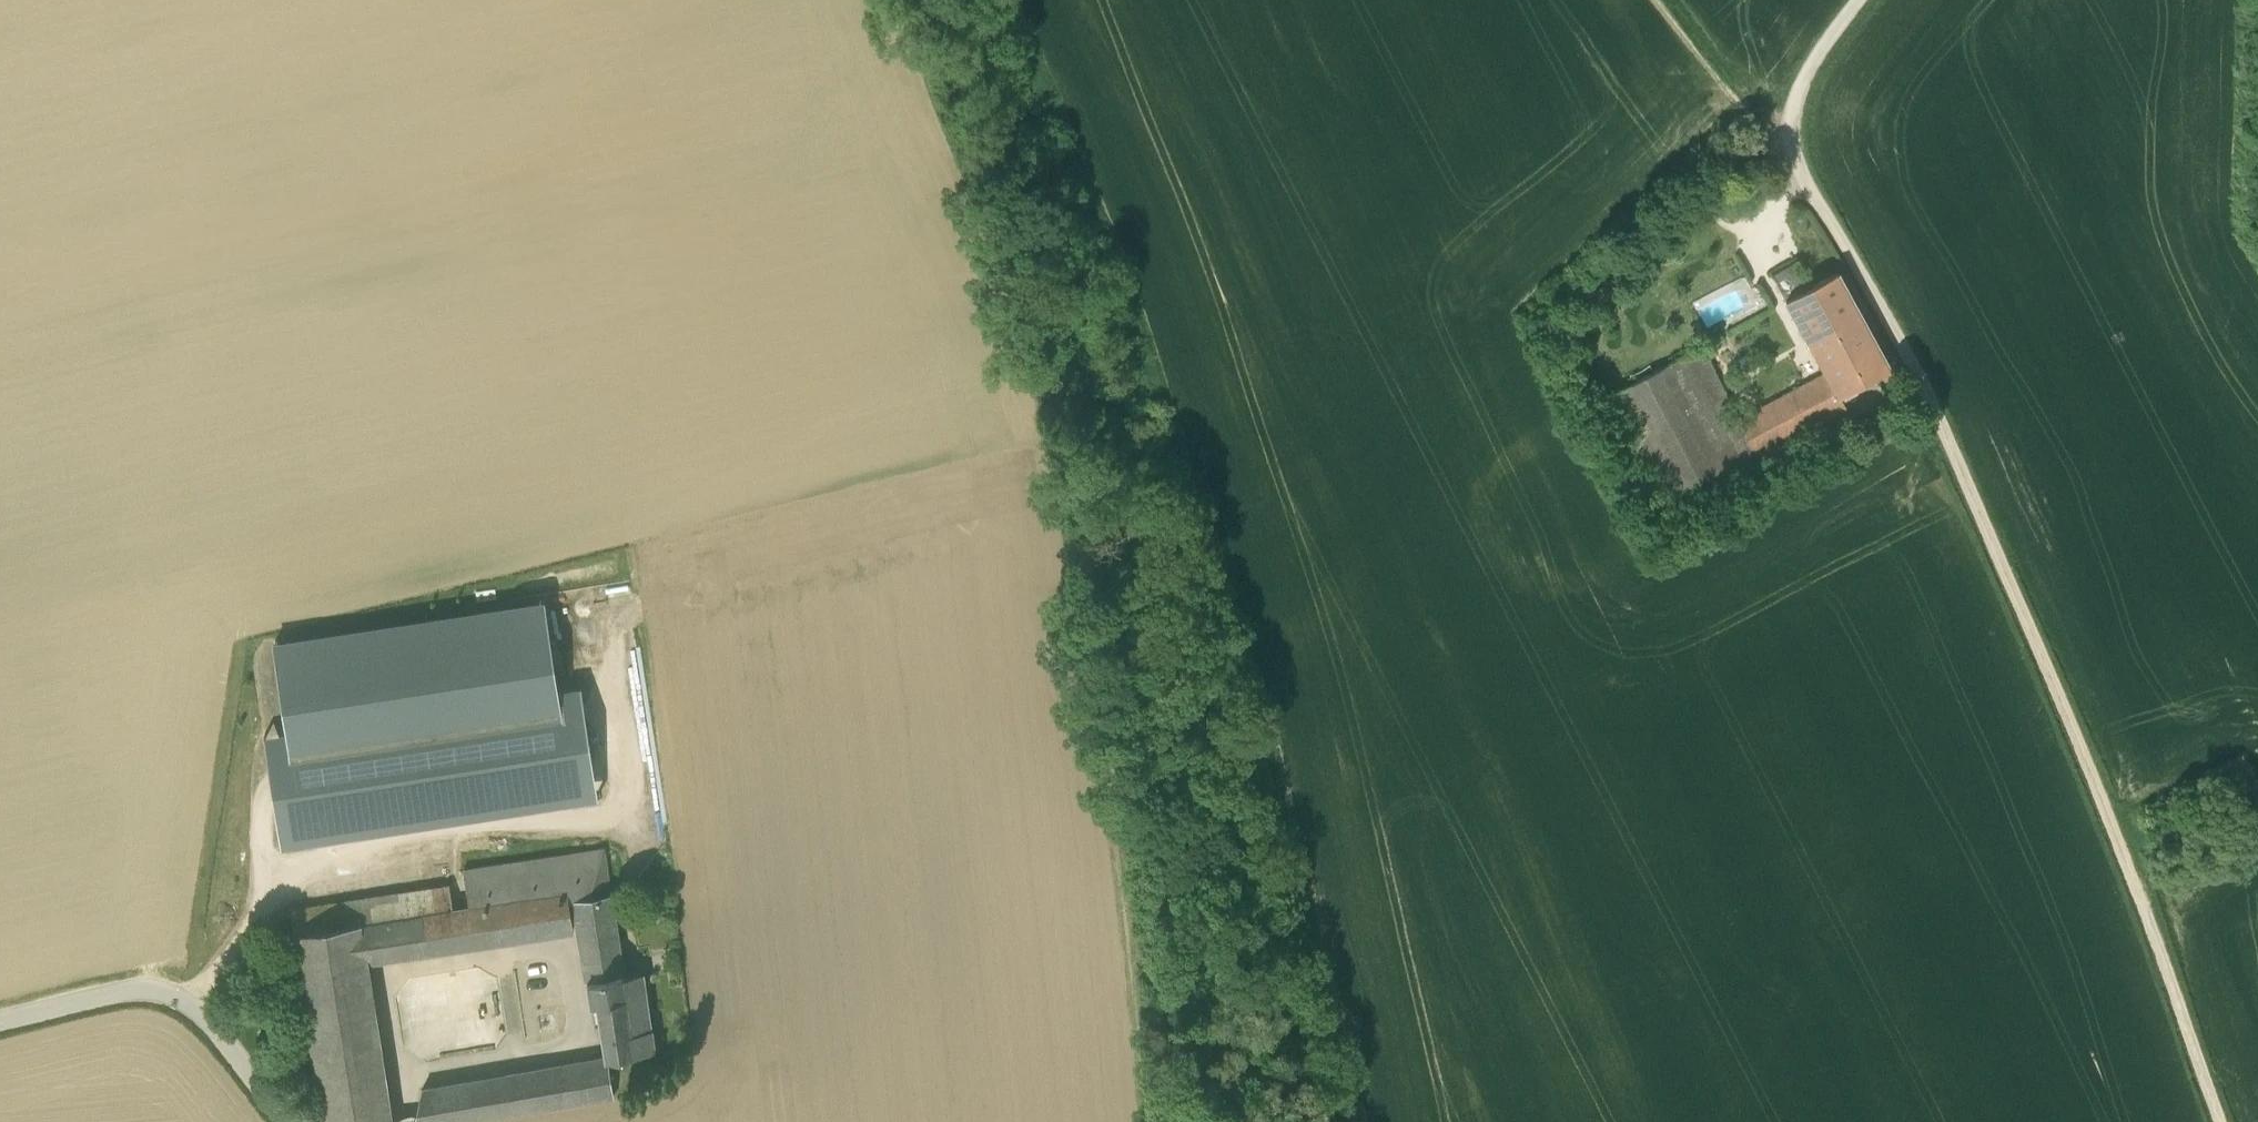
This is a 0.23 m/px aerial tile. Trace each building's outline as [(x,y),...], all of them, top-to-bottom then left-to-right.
[(1826,372),(1740,418),(1758,454),(1846,407),(1839,395),(1890,368),(1838,271),(1812,285),(1798,260),(1772,275),(1826,372)] [(1670,501),(1758,454),(1740,418),(1735,420),(1701,346),(1611,394),(1606,396),(1663,505),(1670,501)] [(288,733),(263,737),(280,849),(601,799),(584,689),(560,693),(546,603),(275,645),(288,733)] [(450,885),(290,910),(294,934),(323,1121),(458,1121),(614,1096),(607,1057),(654,1050),(642,972),(623,974),(603,848),(463,869),(465,883),(469,904),(454,907),(450,885)]
